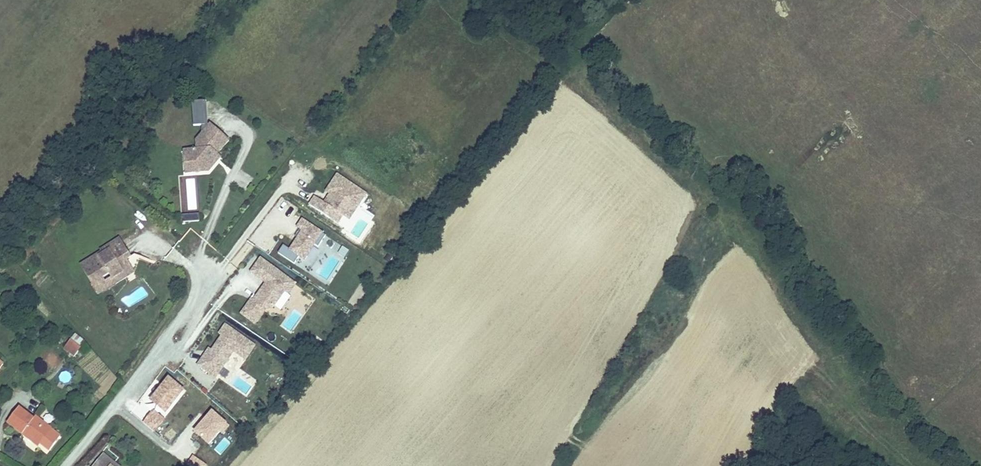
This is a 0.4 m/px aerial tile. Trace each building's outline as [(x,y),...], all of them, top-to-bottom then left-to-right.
[(197,107),(185,108),(187,132),(195,131),(196,140),(190,147),(191,155),(178,157),(179,170),(187,169),(188,175),(198,174),(202,177),(209,170),(208,164),(206,162),(209,159),(210,160),(222,146),(204,130),(199,131),(197,107)] [(214,163),(210,160),(209,159),(206,162),(208,164),(209,170),(214,163)] [(179,170),(180,179),(202,177),(198,174),(188,175),(187,169),(179,170)] [(313,195),(307,206),(337,224),(342,216),(350,220),(367,192),(335,173),(319,199),(313,195)] [(344,229),(349,221),(342,217),(338,225),(344,229)] [(194,226),(194,219),(176,220),(176,228),(194,226)] [(306,262),(323,231),(302,220),(287,248),(283,246),(280,253),(295,261),(297,257),(306,262)] [(97,260),(76,274),(87,290),(88,290),(95,301),(104,295),(101,290),(98,285),(104,281),(107,286),(127,274),(122,267),(126,264),(115,246),(102,254),(105,258),(99,262),(97,260)] [(102,254),(96,258),(97,260),(99,262),(105,258),(102,254)] [(255,325),(266,309),(272,314),(295,282),(254,254),(244,269),(262,282),(240,314),(255,325)] [(104,281),(98,285),(101,290),(107,286),(104,281)] [(216,380),(233,354),(245,362),(256,345),(224,325),(197,368),(216,380)] [(64,352),(74,362),(78,358),(68,348),(64,352)] [(70,365),(74,362),(64,352),(61,355),(70,365)] [(169,377),(148,399),(165,414),(185,392),(169,377)] [(154,432),(165,419),(153,409),(142,422),(154,432)] [(212,411),(192,433),(208,447),(228,425),(212,411)] [(35,449),(46,434),(31,422),(28,424),(14,413),(1,429),(15,439),(19,435),(35,449)] [(32,452),(35,449),(19,435),(15,439),(32,452)] [(207,465),(193,456),(186,465),(187,465),(207,465)]
